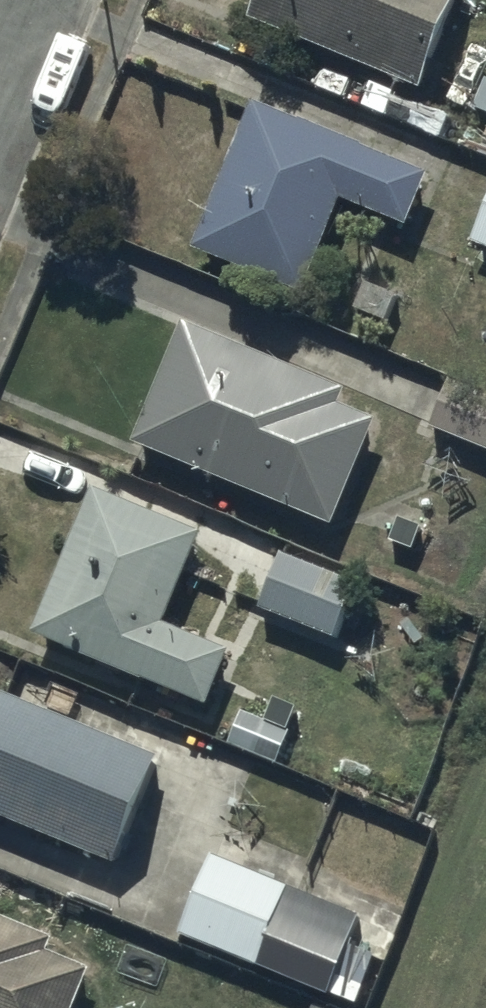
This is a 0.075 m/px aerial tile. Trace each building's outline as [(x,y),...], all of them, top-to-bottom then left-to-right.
[(253,31),(423,100),(463,0),(265,0),(253,31)] [(430,184),(253,112),(194,259),(304,303),(342,208),(410,235),(430,184)] [(471,251),(485,258),(485,215),(471,251)] [(347,399),(184,334),(136,454),(336,535),(378,432),(340,417),(347,399)] [(450,387),(431,433),(485,456),(485,402),(450,387)] [(203,542),(91,498),(32,647),(209,717),(232,659),(167,633),(203,542)] [(358,593),(280,564),(260,620),(337,648),(358,593)] [(118,872),(160,766),(0,702),(0,824),(118,872)] [(210,863),(177,944),(334,1007),(356,1007),(374,964),(348,953),(359,924),(210,863)] [(0,918),(0,1007),(72,1007),(86,973),(43,956),(50,938),(0,918)]
